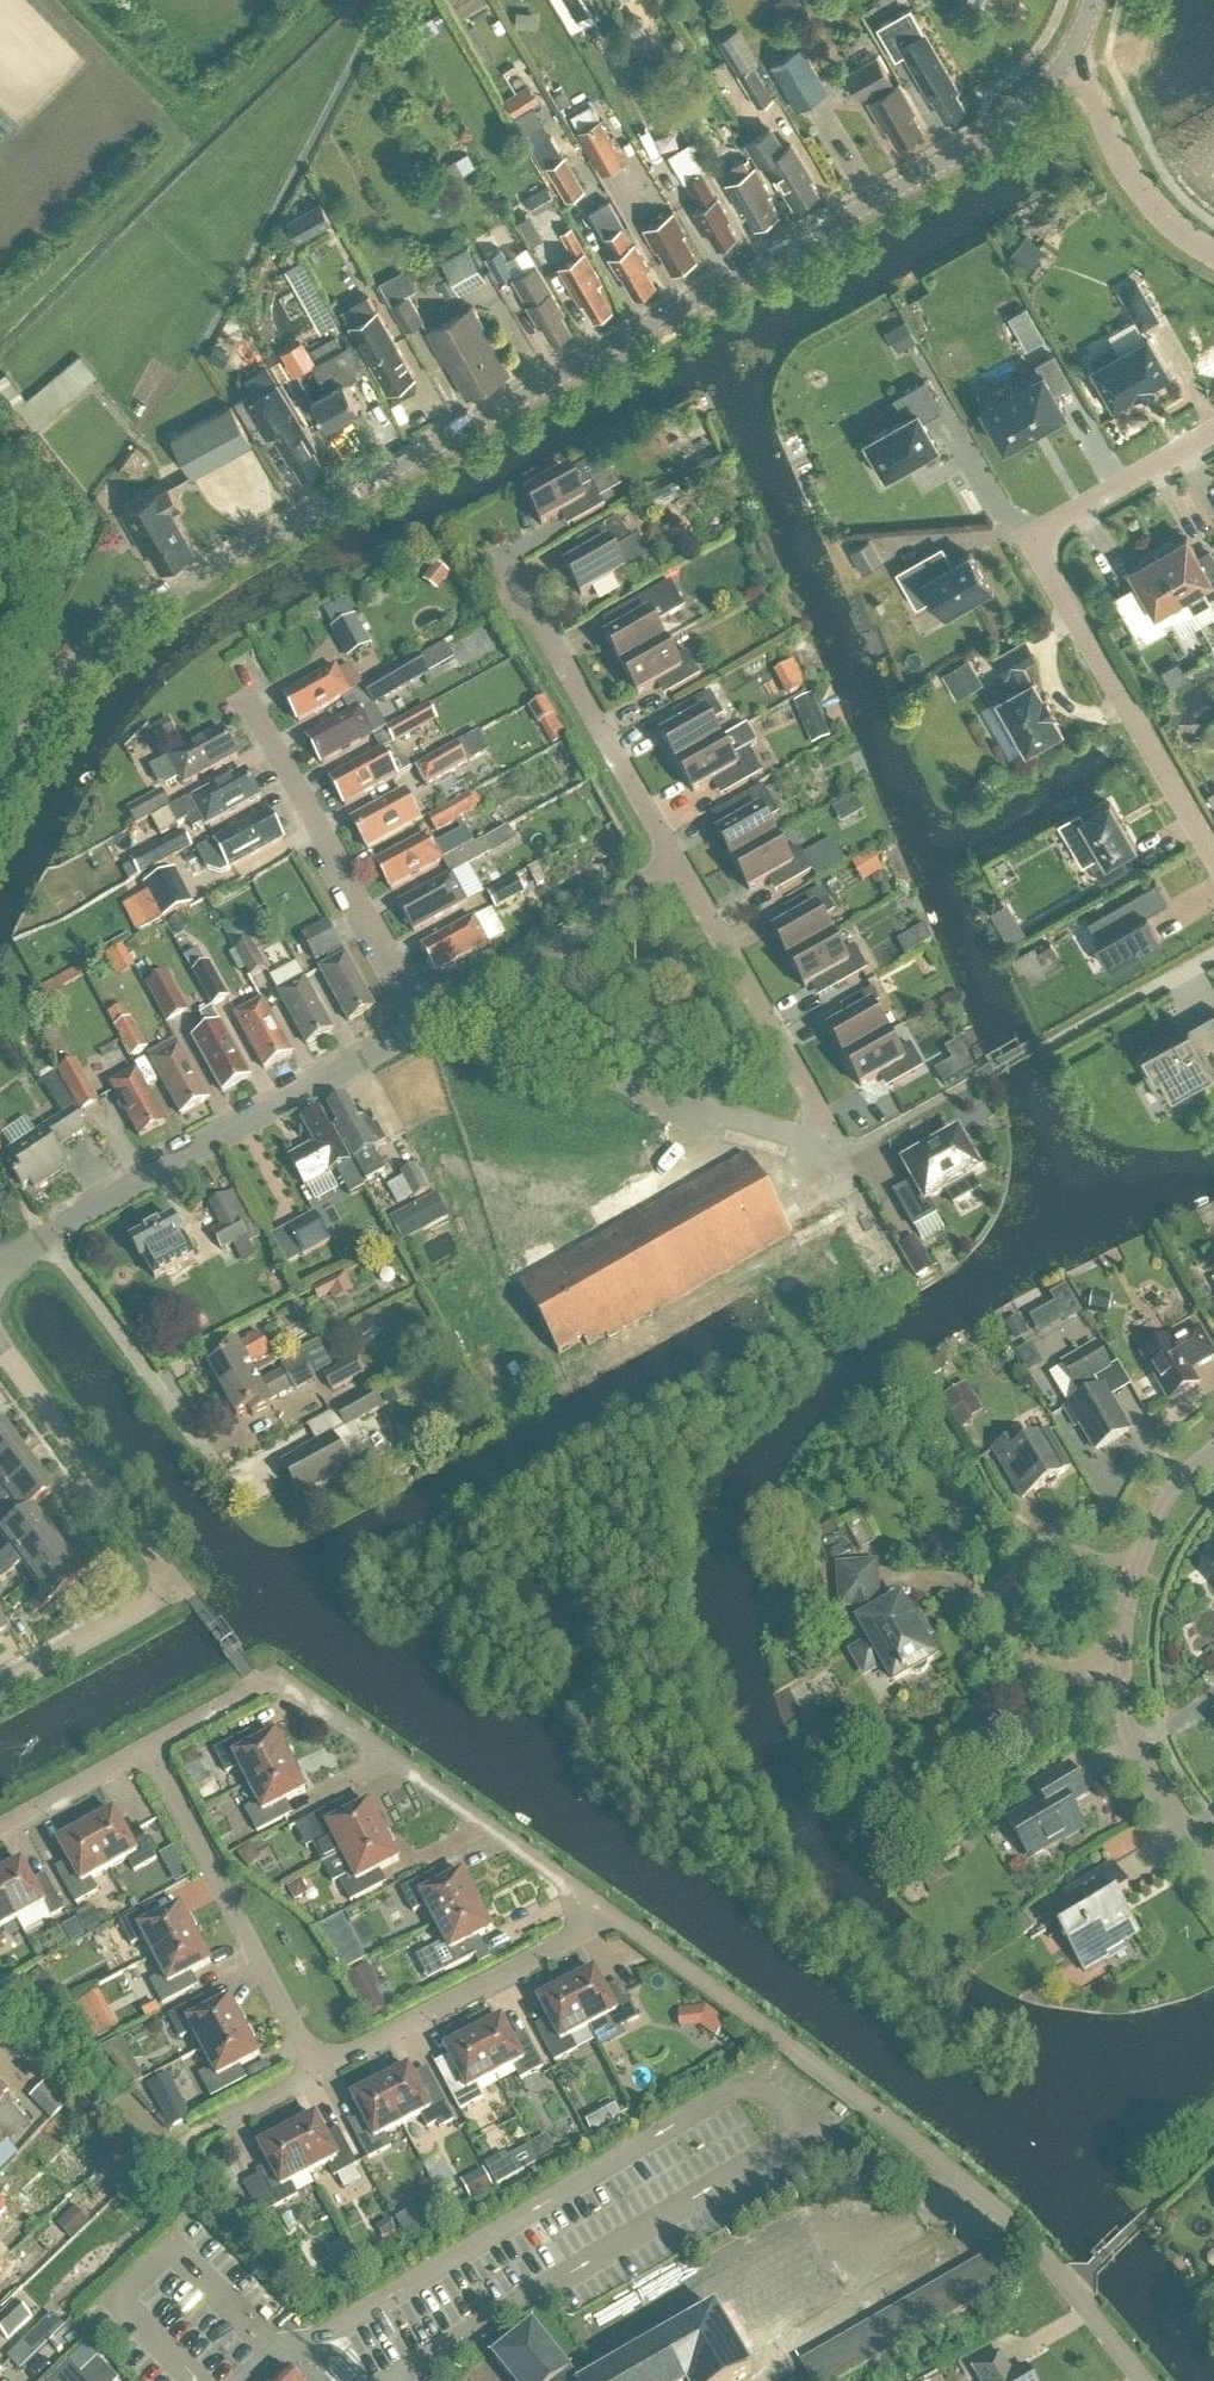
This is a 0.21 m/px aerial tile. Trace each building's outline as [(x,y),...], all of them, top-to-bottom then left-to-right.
[(572,29),(597,14),(589,0),(556,0),(572,29)] [(805,6),(801,0),(776,0),(786,17),(805,6)] [(935,47),(912,6),(879,27),(897,57),(903,53),(929,95),(934,92),(946,114),(964,105),(954,87),(957,86),(935,47)] [(623,14),(630,27),(643,20),(642,18),(637,9),(633,9),(623,14)] [(535,27),(537,11),(517,10),(516,25),(535,27)] [(417,24),(424,37),(441,27),(434,15),(417,24)] [(493,22),(499,32),(506,28),(500,17),(493,22)] [(738,73),(759,105),(775,95),(755,63),(760,59),(739,25),(718,38),(740,72),(738,73)] [(642,49),(653,43),(654,39),(648,28),(635,36),(642,49)] [(829,89),(802,43),(770,61),(797,108),(829,89)] [(897,145),(923,130),(913,112),(915,111),(899,82),(894,85),(877,56),(846,74),(859,97),(868,92),(872,98),(868,100),(883,126),(887,127),(897,145)] [(530,86),(506,101),(514,114),(538,99),(530,86)] [(563,105),(571,100),(564,88),(555,93),(563,105)] [(625,159),(601,116),(600,117),(592,102),(571,114),(580,128),(578,129),(603,172),(625,159)] [(526,131),(536,125),(527,109),(517,115),(526,131)] [(816,193),(820,191),(821,190),(814,177),(816,176),(797,142),(789,147),(777,126),(775,128),(755,139),(753,140),(765,162),(767,161),(772,159),(778,171),(780,174),(779,178),(782,184),(786,185),(793,198),(796,203),(801,201),(805,199),(809,200),(815,197),(816,193)] [(585,188),(565,154),(564,154),(552,134),(531,146),(543,166),(547,164),(567,198),(585,188)] [(691,142),(670,154),(686,181),(688,180),(702,205),(696,208),(704,223),(708,223),(720,244),(723,242),(727,243),(732,241),(733,236),(738,234),(729,218),(731,217),(719,195),(717,196),(704,171),(706,170),(691,142)] [(754,220),(760,216),(763,221),(779,212),(770,196),(773,195),(758,168),(753,170),(747,159),(729,169),(735,180),(729,184),(742,208),(748,209),(754,220)] [(548,184),(526,197),(535,212),(557,200),(548,184)] [(320,199),(284,218),(296,240),(332,221),(320,199)] [(613,200),(594,211),(618,252),(612,255),(621,272),(623,271),(623,272),(625,271),(638,293),(656,282),(649,269),(652,267),(637,241),(635,242),(627,227),(628,226),(613,200)] [(678,267),(697,256),(685,234),(687,233),(680,218),(676,211),(663,218),(646,228),(656,247),(660,248),(670,266),(676,263),(678,267)] [(573,224),(560,231),(569,247),(570,247),(575,255),(560,263),(581,301),(585,299),(594,315),(598,313),(601,314),(607,311),(608,307),(613,305),(600,281),(603,279),(573,224)] [(1030,230),(1014,251),(1032,264),(1048,244),(1030,230)] [(469,243),(442,258),(461,290),(487,275),(469,243)] [(291,261),(301,256),(296,246),(286,252),(291,261)] [(515,269),(502,246),(486,255),(499,278),(515,269)] [(287,268),(322,331),(338,322),(303,259),(287,268)] [(569,332),(573,330),(564,314),(567,313),(537,262),(514,275),(538,318),(543,319),(554,340),(558,338),(563,339),(568,336),(569,332)] [(406,267),(380,281),(391,301),(406,328),(424,318),(409,291),(417,287),(406,267)] [(1142,325),(1157,316),(1137,280),(1121,289),(1142,325)] [(470,394),(510,371),(474,308),(431,333),(448,362),(451,361),(470,394)] [(390,390),(416,374),(378,309),(352,324),(390,390)] [(917,338),(906,318),(890,328),(902,347),(917,338)] [(1115,402),(1170,370),(1148,333),(1117,351),(1113,343),(1092,356),(1096,363),(1093,365),(1115,402)] [(294,373),(316,361),(304,338),(282,350),(294,373)] [(224,365),(231,351),(215,343),(208,357),(224,365)] [(346,384),(360,376),(344,349),(315,367),(329,391),(314,400),(329,425),(360,407),(346,384)] [(0,376),(0,385),(34,426),(98,374),(81,353),(28,397),(6,371),(0,376)] [(1067,410),(1056,391),(1071,382),(1054,353),(1038,362),(1042,371),(982,405),(1005,445),(1067,410)] [(943,408),(925,377),(894,395),(906,416),(867,438),(876,453),(870,457),(879,473),(885,469),(887,472),(938,443),(924,419),(943,408)] [(320,465),(324,462),(315,446),(317,444),(303,421),(303,422),(278,382),(258,394),(254,389),(237,399),(261,438),(277,429),(281,435),(278,437),(287,452),(288,452),(291,452),(305,474),(309,472),(313,473),(319,468),(320,465)] [(142,413),(147,403),(138,399),(134,408),(142,413)] [(196,472),(255,441),(235,403),(176,435),(196,472)] [(686,439),(706,428),(699,415),(679,427),(686,439)] [(569,475),(526,500),(542,529),(567,515),(574,527),(605,510),(592,486),(579,493),(569,475)] [(163,567),(196,549),(176,511),(184,506),(172,484),(125,510),(144,544),(149,541),(163,567)] [(619,521),(582,542),(590,556),(566,570),(582,599),(596,591),(599,596),(614,588),(611,583),(626,575),(615,557),(633,547),(619,521)] [(1176,542),(1173,537),(1156,546),(1184,594),(1201,584),(1209,597),(1213,594),(1213,552),(1202,559),(1198,553),(1187,535),(1176,542)] [(862,571),(883,559),(871,538),(850,550),(862,571)] [(1184,594),(1156,546),(1140,556),(1143,560),(1131,567),(1138,580),(1141,585),(1117,599),(1141,642),(1167,627),(1164,622),(1174,617),(1167,604),(1184,594)] [(1202,559),(1213,552),(1210,546),(1198,553),(1202,559)] [(928,553),(898,570),(917,604),(934,595),(946,616),(993,590),(970,551),(938,569),(928,553)] [(438,594),(451,577),(438,567),(425,584),(438,594)] [(1114,594),(1117,599),(1141,585),(1138,580),(1114,594)] [(1191,607),(1209,597),(1201,584),(1184,594),(1191,607)] [(606,642),(622,670),(666,645),(656,628),(686,611),(671,586),(623,613),(631,628),(606,642)] [(1167,604),(1174,617),(1191,607),(1184,594),(1167,604)] [(1114,635),(1124,630),(1117,618),(1107,624),(1114,635)] [(332,633),(348,662),(373,648),(356,619),(332,633)] [(999,696),(1027,746),(1062,726),(1053,709),(1055,708),(1045,692),(1043,693),(1034,676),(1032,677),(1024,663),(1036,656),(1025,637),(996,654),(1007,672),(1009,671),(1018,686),(999,696)] [(676,663),(666,645),(622,670),(638,698),(663,684),(670,696),(701,679),(688,655),(676,663)] [(420,660),(364,692),(375,711),(430,679),(430,678),(436,674),(435,673),(450,664),(442,650),(428,659),(427,657),(421,661),(420,660)] [(956,697),(984,681),(969,657),(942,673),(956,697)] [(788,700),(808,688),(795,665),(775,676),(788,700)] [(301,727),(351,699),(337,673),(286,702),(301,727)] [(687,726),(662,740),(678,768),(721,743),(711,726),(724,719),(711,695),(679,713),(687,726)] [(813,697),(795,704),(803,722),(820,715),(813,697)] [(549,723),(555,719),(546,702),(529,711),(539,728),(540,727),(552,748),(561,743),(549,723)] [(323,768),(374,740),(360,714),(309,742),(323,768)] [(397,748),(422,735),(415,721),(390,735),(397,748)] [(162,746),(174,739),(166,725),(154,731),(162,746)] [(747,728),(721,743),(678,768),(694,796),(719,782),(727,797),(763,776),(749,750),(757,746),(747,728)] [(186,790),(239,761),(224,733),(170,762),(170,763),(152,772),(161,788),(169,791),(182,783),(186,790)] [(568,763),(577,759),(569,744),(560,749),(568,763)] [(468,768),(457,748),(444,756),(415,772),(426,791),(434,787),(455,775),(458,773),(468,768)] [(347,810),(397,782),(383,756),(332,784),(347,810)] [(577,762),(564,769),(568,776),(581,769),(577,762)] [(209,831),(261,802),(246,775),(195,803),(194,801),(172,812),(181,829),(191,823),(196,833),(207,827),(209,831)] [(718,838),(734,866),(777,841),(767,824),(780,817),(764,790),(733,807),(742,824),(718,838)] [(140,828),(172,810),(164,795),(132,813),(140,828)] [(407,796),(353,825),(368,853),(422,824),(407,796)] [(1135,843),(1111,800),(1083,816),(1080,811),(1061,822),(1083,861),(1088,857),(1102,881),(1133,864),(1125,849),(1135,843)] [(437,834),(457,824),(450,811),(430,822),(437,834)] [(223,877),(284,844),(270,818),(200,857),(209,874),(223,877)] [(505,834),(485,845),(492,858),(512,847),(505,834)] [(162,868),(193,851),(184,835),(153,852),(131,864),(140,880),(162,868)] [(429,840),(379,868),(393,893),(469,851),(461,838),(436,851),(429,840)] [(787,859),(777,841),(734,866),(750,894),(774,880),(781,893),(813,875),(799,852),(787,859)] [(463,875),(493,859),(492,858),(485,845),(456,861),(463,875)] [(837,847),(817,858),(825,873),(845,863),(837,847)] [(874,857),(856,867),(867,885),(885,875),(874,857)] [(613,868),(612,875),(616,880),(623,879),(627,874),(625,868),(619,865),(613,868)] [(177,872),(145,888),(148,895),(136,901),(151,930),(163,924),(194,907),(177,872)] [(1148,912),(1168,900),(1156,879),(1088,919),(1099,938),(1095,940),(1098,945),(1098,944),(1107,961),(1108,962),(1110,966),(1115,963),(1116,963),(1143,948),(1157,939),(1159,939),(1162,936),(1148,912)] [(469,907),(454,880),(400,909),(416,937),(469,907)] [(497,912),(527,896),(519,881),(489,897),(497,912)] [(835,915),(822,891),(791,909),(798,921),(773,935),(789,964),(833,939),(823,922),(835,915)] [(181,940),(192,929),(179,916),(167,928),(181,940)] [(439,977),(490,949),(476,923),(425,951),(439,977)] [(1004,932),(1011,943),(1027,933),(1020,923),(1004,932)] [(351,1026),(377,1012),(330,926),(305,940),(319,965),(329,960),(333,968),(323,974),(351,1026)] [(926,929),(913,936),(922,950),(934,943),(926,929)] [(1060,957),(1049,938),(1036,945),(1033,939),(1010,952),(1018,968),(1023,965),(1031,980),(1048,970),(1046,965),(1060,957)] [(842,956),(833,939),(789,964),(805,992),(830,978),(837,990),(868,973),(855,949),(842,956)] [(246,972),(251,981),(267,972),(252,945),(236,954),(237,955),(246,972)] [(117,981),(135,971),(123,949),(105,959),(117,981)] [(246,972),(237,955),(230,958),(240,976),(246,972)] [(309,1049),(335,1035),(306,983),(298,967),(272,981),(281,997),(309,1049)] [(232,1003),(212,968),(196,977),(216,1013),(232,1003)] [(190,1015),(168,976),(147,988),(168,1027),(190,1015)] [(829,1033),(845,1062),(888,1037),(873,1009),(880,1005),(873,992),(847,1007),(854,1019),(829,1033)] [(268,1071),(293,1057),(265,1006),(239,1020),(268,1071)] [(109,1018),(133,1061),(148,1052),(125,1009),(109,1018)] [(197,1043),(226,1095),(251,1081),(214,1013),(201,1020),(210,1036),(197,1043)] [(1149,1077),(1155,1074),(1156,1076),(1161,1073),(1172,1093),(1213,1069),(1213,1037),(1201,1045),(1190,1024),(1136,1054),(1149,1077)] [(898,1054),(888,1037),(845,1062),(861,1090),(886,1076),(893,1088),(924,1071),(911,1047),(898,1054)] [(152,1066),(182,1119),(212,1103),(182,1050),(152,1066)] [(966,1058),(935,1075),(943,1088),(974,1071),(966,1058)] [(100,1106),(78,1065),(60,1075),(82,1116),(100,1106)] [(141,1140),(167,1126),(139,1075),(113,1089),(121,1104),(120,1109),(123,1115),(128,1115),(141,1140)] [(36,1192),(70,1170),(58,1153),(87,1134),(74,1114),(77,1112),(55,1079),(43,1087),(65,1119),(10,1155),(18,1167),(11,1172),(24,1191),(32,1186),(36,1192)] [(369,1185),(387,1175),(376,1153),(387,1147),(371,1118),(360,1124),(348,1102),(331,1111),(340,1129),(339,1130),(369,1185)] [(317,1148),(307,1153),(292,1161),(308,1191),(339,1174),(353,1199),(367,1192),(334,1132),(332,1134),(322,1116),(305,1125),(317,1148)] [(946,1194),(953,1206),(981,1190),(974,1178),(979,1175),(978,1173),(984,1170),(975,1154),(969,1158),(960,1141),(960,1140),(959,1139),(957,1140),(938,1151),(938,1150),(936,1152),(929,1156),(927,1157),(908,1168),(906,1169),(907,1171),(916,1186),(896,1197),(915,1230),(936,1218),(928,1204),(946,1194)] [(411,1171),(424,1164),(415,1147),(402,1154),(411,1171)] [(611,1343),(794,1238),(750,1160),(522,1291),(562,1360),(587,1345),(590,1351),(609,1341),(611,1343)] [(416,1203),(433,1194),(419,1169),(402,1178),(416,1203)] [(214,1236),(224,1254),(250,1240),(227,1199),(210,1208),(223,1231),(214,1236)] [(316,1216),(285,1233),(301,1263),(332,1246),(316,1216)] [(825,1240),(841,1232),(832,1217),(817,1226),(825,1240)] [(156,1283),(196,1262),(175,1222),(133,1245),(144,1266),(146,1264),(156,1283)] [(898,1250),(908,1267),(925,1257),(916,1240),(898,1250)] [(322,1308),(335,1300),(329,1288),(315,1295),(322,1308)] [(1066,1326),(1083,1316),(1067,1289),(1050,1299),(1066,1326)] [(1109,1315),(1112,1300),(1093,1296),(1090,1312),(1109,1315)] [(1016,1345),(1029,1337),(1019,1320),(1006,1328),(1016,1345)] [(1172,1340),(1141,1358),(1169,1405),(1200,1387),(1192,1374),(1213,1361),(1213,1354),(1200,1331),(1175,1345),(1172,1340)] [(211,1370),(224,1395),(255,1378),(250,1368),(271,1356),(261,1339),(240,1351),(238,1347),(220,1357),(223,1363),(211,1370)] [(414,1353),(429,1361),(436,1348),(421,1340),(414,1353)] [(1022,1353),(1033,1372),(1048,1364),(1037,1345),(1022,1353)] [(1083,1401),(1066,1411),(1077,1429),(1081,1427),(1097,1453),(1129,1434),(1103,1389),(1097,1393),(1091,1383),(1110,1372),(1097,1349),(1063,1369),(1077,1391),(1083,1401)] [(284,1369),(298,1395),(319,1384),(304,1357),(284,1369)] [(933,1379),(946,1372),(939,1359),(925,1366),(933,1379)] [(328,1379),(336,1394),(367,1378),(359,1363),(328,1379)] [(261,1389),(255,1378),(224,1395),(238,1420),(250,1413),(254,1419),(272,1409),(270,1406),(291,1395),(282,1378),(261,1389)] [(962,1432),(973,1425),(955,1394),(943,1401),(962,1432)] [(371,1395),(337,1414),(347,1432),(349,1431),(381,1413),(371,1395)] [(19,1450),(1,1426),(0,1426),(0,1464),(19,1450)] [(312,1452),(283,1468),(300,1500),(334,1481),(335,1483),(353,1473),(350,1467),(364,1459),(349,1431),(347,1432),(335,1439),(334,1438),(311,1450),(312,1452)] [(1017,1440),(994,1453),(1023,1502),(1045,1489),(1047,1490),(1050,1491),(1052,1491),(1055,1490),(1056,1488),(1058,1486),(1057,1482),(1061,1480),(1060,1478),(1070,1472),(1048,1435),(1023,1450),(1017,1440)] [(36,1473),(19,1450),(0,1464),(0,1499),(36,1473)] [(36,1473),(0,1499),(0,1512),(10,1505),(21,1519),(31,1512),(53,1496),(36,1473)] [(48,1535),(31,1512),(21,1519),(0,1535),(0,1538),(10,1552),(0,1559),(0,1571),(48,1535)] [(65,1558),(48,1535),(0,1571),(0,1573),(6,1580),(22,1568),(32,1582),(65,1558)] [(83,1582),(65,1558),(32,1582),(44,1598),(28,1610),(34,1618),(83,1582)] [(1205,1564),(1213,1580),(1213,1559),(1205,1564)] [(929,1665),(934,1662),(922,1641),(925,1639),(916,1623),(913,1625),(901,1604),(881,1615),(876,1606),(877,1606),(875,1569),(841,1571),(843,1608),(855,1607),(865,1625),(861,1627),(872,1646),(864,1650),(862,1652),(860,1655),(859,1658),(859,1661),(859,1664),(861,1667),(863,1669),(866,1671),(869,1671),(872,1671),(875,1670),(884,1665),(895,1685),(911,1675),(914,1677),(918,1677),(921,1676),(924,1674),(927,1672),(929,1668),(929,1665)] [(240,1770),(249,1788),(292,1766),(277,1738),(253,1750),(247,1737),(215,1754),(227,1777),(240,1770)] [(185,1773),(199,1765),(192,1751),(178,1758),(185,1773)] [(290,1819),(283,1807),(306,1795),(292,1766),(249,1788),(259,1806),(246,1813),(258,1836),(290,1819)] [(1071,1807),(1087,1797),(1070,1769),(1036,1790),(1045,1805),(1009,1826),(1029,1860),(1064,1839),(1066,1842),(1085,1831),(1071,1807)] [(340,1807),(309,1823),(295,1830),(306,1852),(312,1848),(323,1868),(385,1836),(370,1807),(347,1819),(340,1807)] [(157,1862),(140,1831),(128,1838),(115,1815),(87,1831),(110,1872),(128,1862),(135,1875),(157,1862)] [(92,1882),(110,1872),(87,1831),(59,1846),(72,1869),(59,1876),(77,1907),(99,1895),(92,1882)] [(400,1864),(385,1836),(323,1868),(333,1887),(340,1883),(351,1905),(383,1889),(376,1876),(400,1864)] [(248,1872),(262,1861),(251,1848),(238,1859),(248,1872)] [(0,1879),(0,1890),(18,1923),(36,1913),(46,1908),(52,1921),(66,1913),(48,1882),(36,1889),(23,1866),(0,1879)] [(1079,1922),(1060,1934),(1085,1975),(1108,1962),(1108,1963),(1110,1962),(1105,1955),(1139,1935),(1118,1901),(1129,1894),(1113,1868),(1064,1897),(1079,1922)] [(427,1909),(436,1927),(478,1905),(464,1877),(440,1889),(434,1876),(402,1893),(414,1916),(427,1909)] [(295,1904),(309,1897),(302,1883),(288,1891),(295,1904)] [(18,1923),(0,1890),(0,1950),(7,1946),(0,1933),(18,1923)] [(363,1918),(378,1910),(373,1901),(358,1909),(363,1918)] [(478,1905),(436,1927),(446,1945),(433,1952),(445,1975),(477,1958),(470,1945),(493,1933),(478,1905)] [(154,1960),(197,1938),(182,1910),(159,1922),(152,1909),(120,1926),(132,1949),(145,1942),(154,1960)] [(86,1935),(103,1926),(96,1913),(79,1922),(86,1935)] [(1023,1938),(1037,1930),(1028,1916),(1015,1924),(1023,1938)] [(352,1964),(372,1954),(362,1935),(342,1945),(352,1964)] [(212,1966),(197,1938),(154,1960),(164,1978),(151,1985),(163,2008),(195,1991),(188,1979),(212,1966)] [(48,1979),(40,1971),(28,1983),(35,1991),(48,1979)] [(595,1974),(567,1989),(589,2031),(607,2021),(614,2034),(639,2021),(622,1989),(608,1997),(595,1974)] [(571,2040),(589,2031),(567,1989),(539,2003),(551,2027),(538,2033),(555,2065),(578,2053),(571,2040)] [(100,1995),(80,2005),(60,2015),(68,2030),(85,2021),(96,2042),(118,2030),(100,1995)] [(203,2053),(246,2031),(231,2003),(207,2015),(201,2002),(169,2019),(181,2042),(194,2035),(203,2053)] [(155,2005),(141,2012),(146,2023),(161,2016),(155,2005)] [(715,2042),(728,2025),(706,2008),(679,2011),(681,2032),(701,2030),(715,2042)] [(502,2022),(474,2037),(496,2079),(514,2070),(521,2082),(544,2070),(527,2039),(515,2046),(502,2022)] [(260,2060),(246,2031),(203,2053),(213,2072),(200,2078),(212,2101),(244,2084),(237,2072),(260,2060)] [(478,2089),(496,2079),(474,2037),(446,2052),(458,2075),(444,2083),(461,2114),(485,2102),(478,2089)] [(119,2046),(116,2041),(97,2052),(110,2068),(118,2061),(121,2052),(119,2046)] [(410,2071),(381,2086),(403,2128),(421,2119),(428,2131),(438,2126),(441,2132),(455,2124),(436,2087),(422,2094),(410,2071)] [(59,2119),(77,2100),(55,2078),(36,2096),(59,2119)] [(385,2138),(403,2128),(381,2086),(353,2101),(365,2124),(352,2131),(369,2162),(392,2150),(385,2138)] [(12,2144),(11,2143),(30,2123),(0,2093),(0,2156),(12,2144)] [(171,2133),(192,2122),(177,2094),(157,2104),(171,2133)] [(317,2120),(288,2135),(310,2177),(329,2167),(335,2180),(358,2168),(341,2136),(329,2143),(317,2120)] [(292,2186),(310,2177),(288,2135),(260,2149),(272,2173),(259,2179),(276,2211),(299,2199),(292,2186)] [(541,2161),(555,2153),(547,2138),(533,2146),(541,2161)] [(97,2178),(109,2191),(130,2170),(118,2157),(108,2166),(109,2166),(97,2178)] [(495,2186),(512,2177),(503,2160),(486,2169),(495,2186)] [(471,2202),(493,2191),(483,2172),(462,2184),(471,2202)] [(422,2227),(438,2219),(426,2196),(410,2204),(422,2227)] [(72,2243),(90,2225),(76,2211),(58,2229),(72,2243)] [(383,2242),(396,2235),(390,2222),(377,2229),(383,2242)] [(0,2248),(0,2271),(11,2260),(0,2248)] [(807,2357),(820,2380),(839,2380),(1016,2288),(1003,2263),(990,2270),(986,2263),(807,2357)] [(35,2319),(19,2304),(0,2322),(0,2331),(11,2342),(35,2319)] [(755,2376),(718,2312),(597,2380),(747,2380),(755,2376)] [(65,2330),(53,2317),(8,2361),(21,2373),(65,2330)] [(572,2377),(573,2375),(535,2329),(496,2362),(512,2380),(575,2380),(572,2377)] [(69,2367),(82,2380),(120,2380),(88,2348),(69,2367)] [(1026,2369),(1013,2377),(1000,2356),(974,2371),(980,2380),(1033,2380),(1026,2369)]
